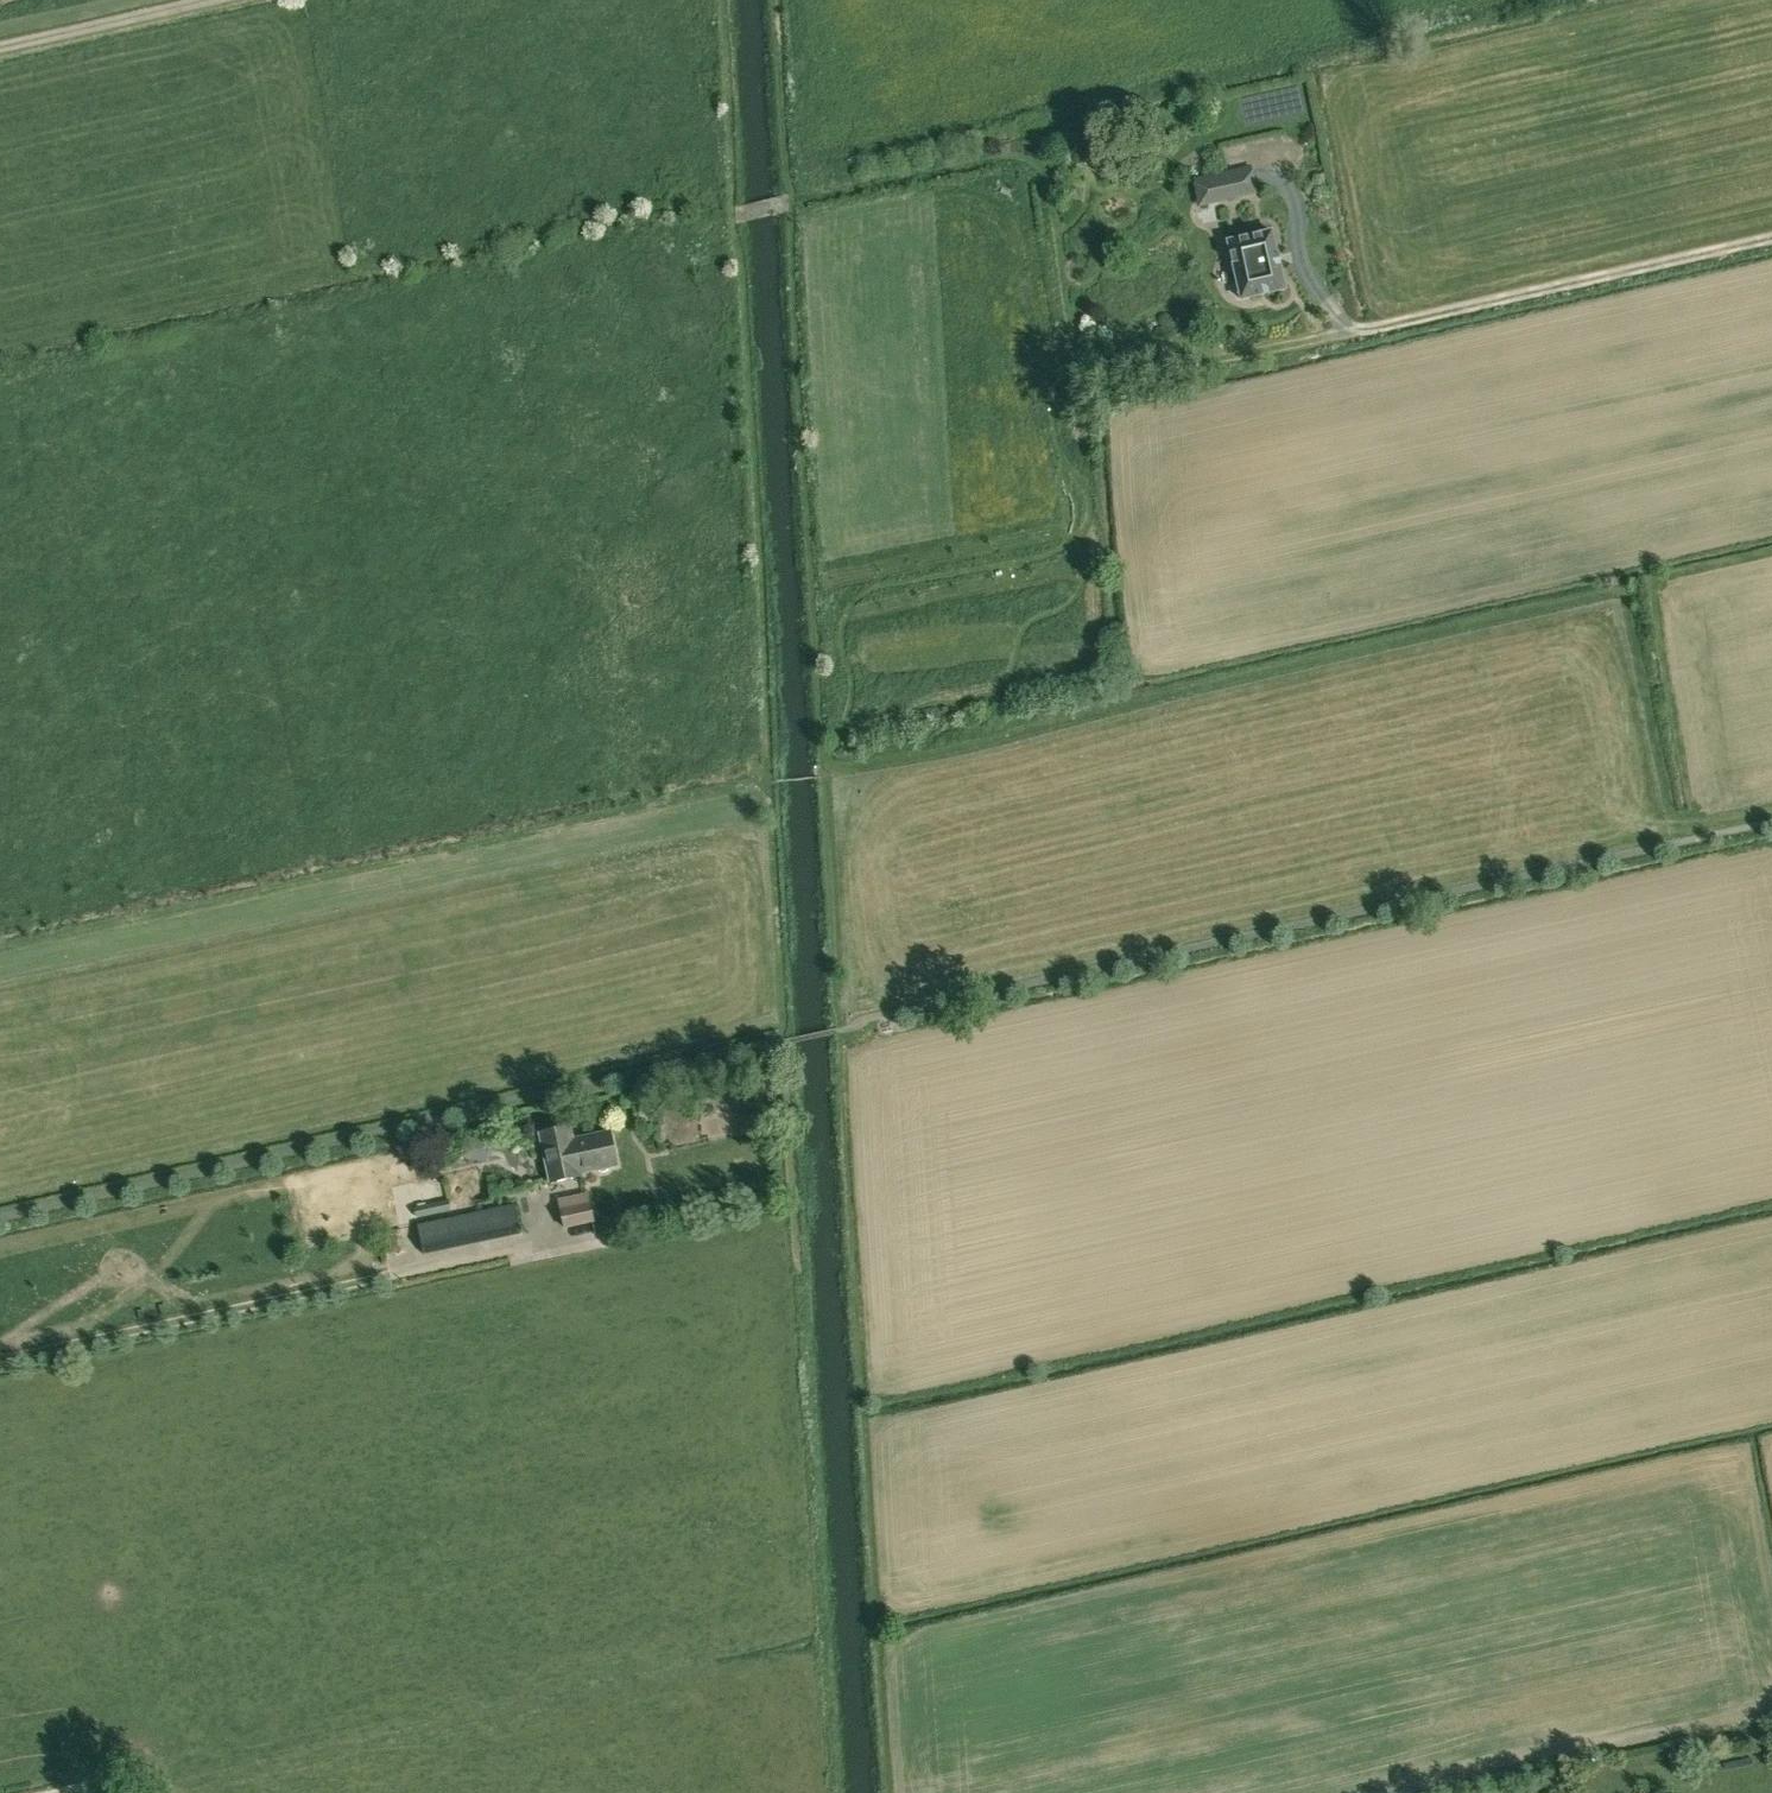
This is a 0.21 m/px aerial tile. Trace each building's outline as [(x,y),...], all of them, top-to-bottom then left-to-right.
[(1250,167),(1208,177),(1213,198),(1255,189),(1250,167)] [(1252,297),(1285,290),(1271,232),(1228,241),(1231,253),(1230,253),(1233,265),(1236,278),(1241,299),(1252,297)] [(661,1126),(663,1142),(693,1139),(692,1123),(661,1126)] [(581,1140),(583,1146),(573,1148),(569,1129),(540,1135),(549,1174),(551,1185),(581,1179),(580,1175),(597,1172),(599,1173),(602,1175),(603,1175),(605,1174),(606,1174),(608,1171),(609,1169),(616,1168),(609,1134),(581,1140)] [(486,1163),(491,1139),(466,1133),(460,1157),(486,1163)] [(590,1203),(560,1210),(564,1228),(594,1221),(590,1203)] [(513,1204),(443,1219),(418,1224),(425,1255),(520,1234),(513,1204)] [(1685,1753),(1671,1752),(1669,1772),(1683,1773),(1685,1753)]
